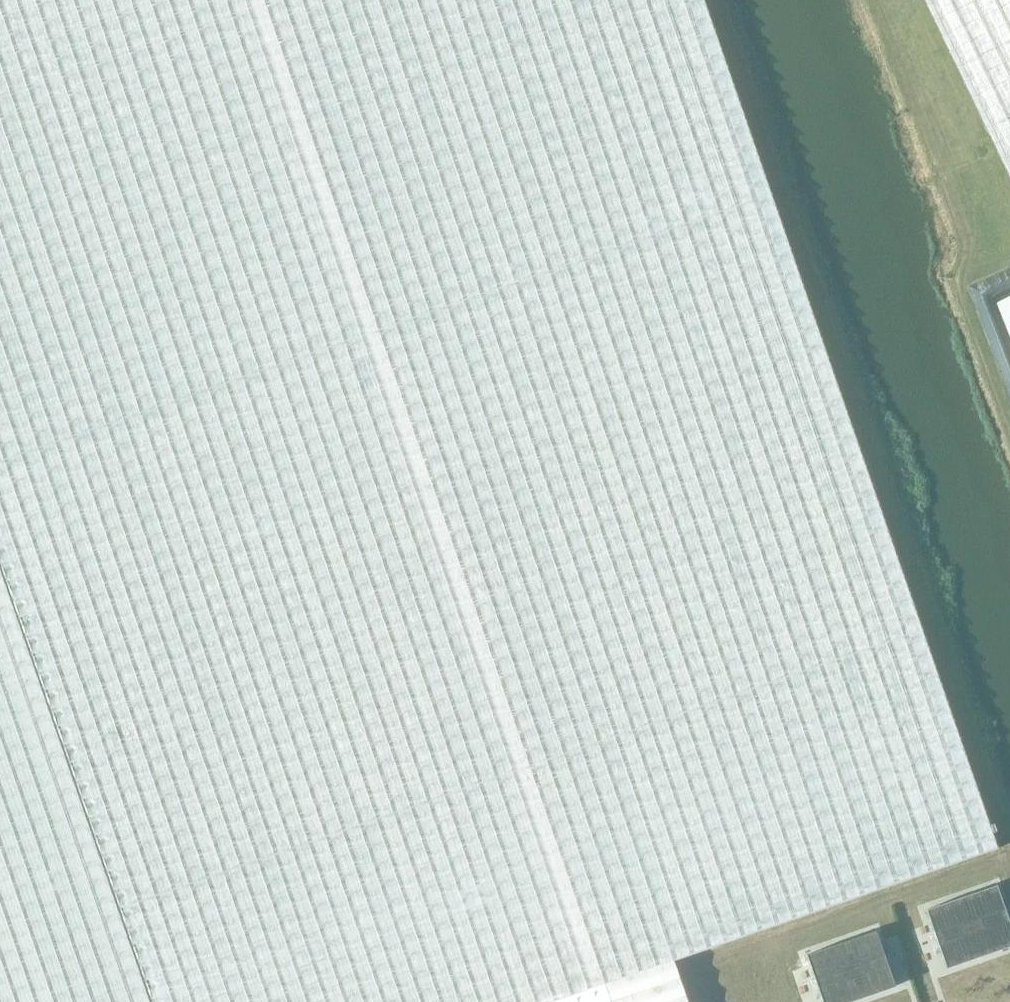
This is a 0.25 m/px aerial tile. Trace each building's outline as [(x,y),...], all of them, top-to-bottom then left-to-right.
[(145,1001),(551,1001),(672,959),(996,848),(704,0),(0,0),(0,581),(145,1001)] [(1009,172),(1009,0),(927,0),(1009,172)] [(0,581),(0,1001),(145,1001),(0,581)] [(925,910),(945,968),(1009,946),(1009,928),(995,885),(925,910)] [(822,1001),(846,1001),(893,986),(883,958),(875,931),(805,955),(815,981),(822,1001)] [(551,1001),(686,1001),(672,959),(551,1001)]
